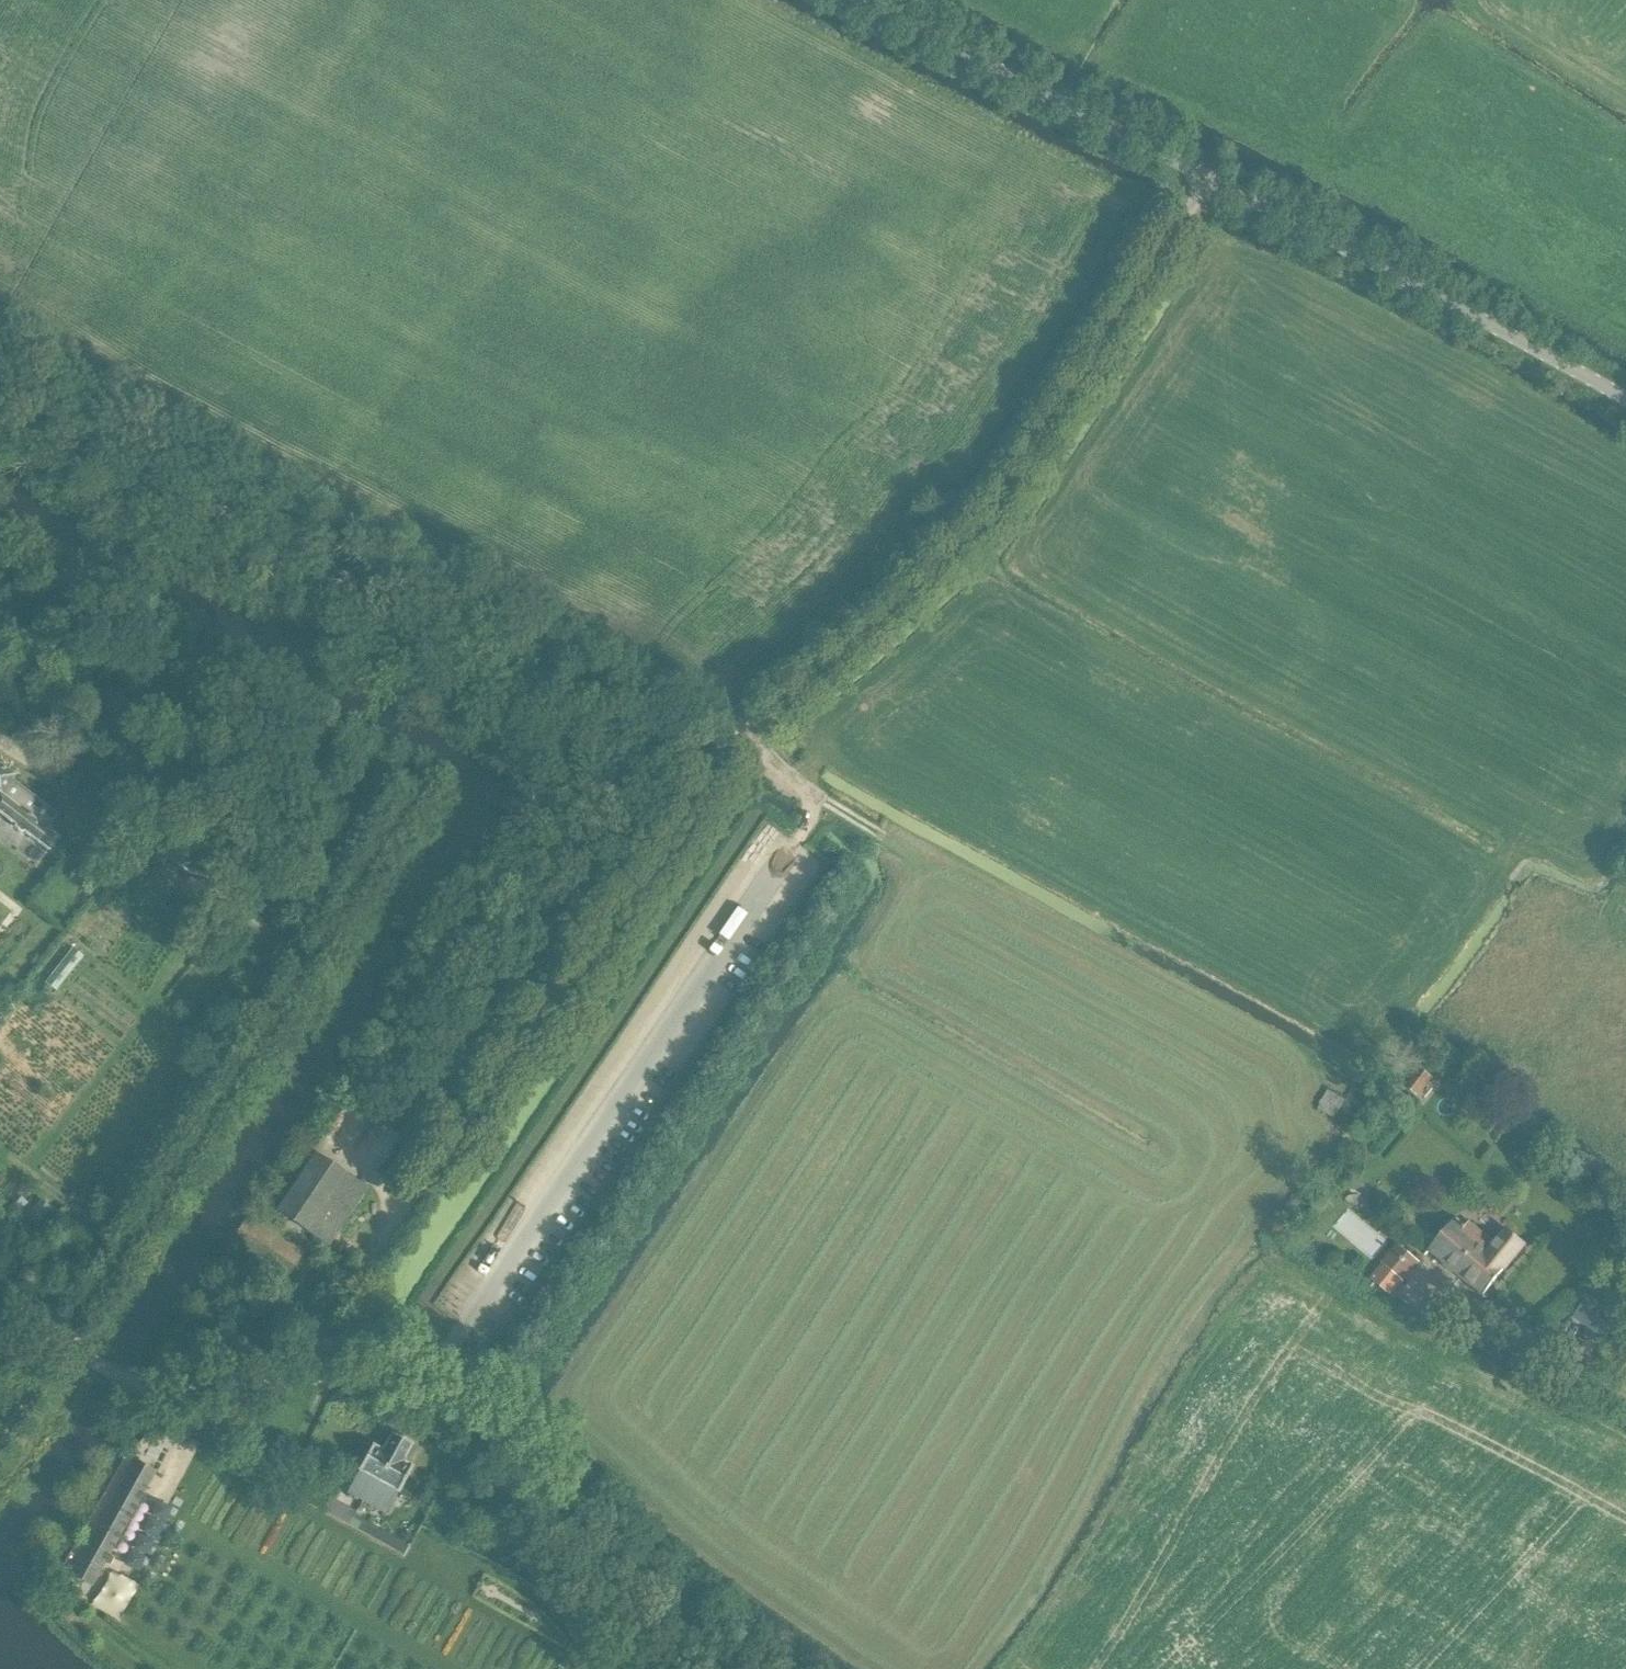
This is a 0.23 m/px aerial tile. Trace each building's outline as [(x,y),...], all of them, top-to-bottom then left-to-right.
[(16,827),(15,828),(22,833),(22,832),(49,852),(59,839),(46,830),(57,817),(11,781),(14,777),(0,767),(0,815),(16,827)] [(44,984),(55,992),(82,959),(70,950),(44,984)] [(1431,1077),(1430,1076),(1433,1072),(1424,1065),(1421,1069),(1419,1067),(1403,1086),(1416,1096),(1431,1077)] [(276,1211),(307,1231),(329,1245),(364,1191),(343,1176),(312,1157),(276,1211)] [(1360,1202),(1362,1197),(1359,1191),(1353,1189),(1347,1192),(1345,1198),(1348,1203),(1354,1205),(1360,1202)] [(1482,1295),(1483,1293),(1523,1245),(1504,1230),(1491,1247),(1480,1238),(1481,1236),(1467,1225),(1463,1229),(1454,1221),(1429,1251),(1482,1295)] [(1397,1244),(1366,1281),(1389,1300),(1419,1262),(1397,1244)] [(395,1492),(397,1493),(411,1467),(402,1462),(411,1446),(390,1434),(381,1451),(371,1446),(358,1471),(360,1473),(349,1493),(383,1512),(395,1492)] [(133,1460),(69,1575),(92,1588),(156,1473),(133,1460)] [(401,1557),(407,1546),(328,1502),(321,1513),(401,1557)]
